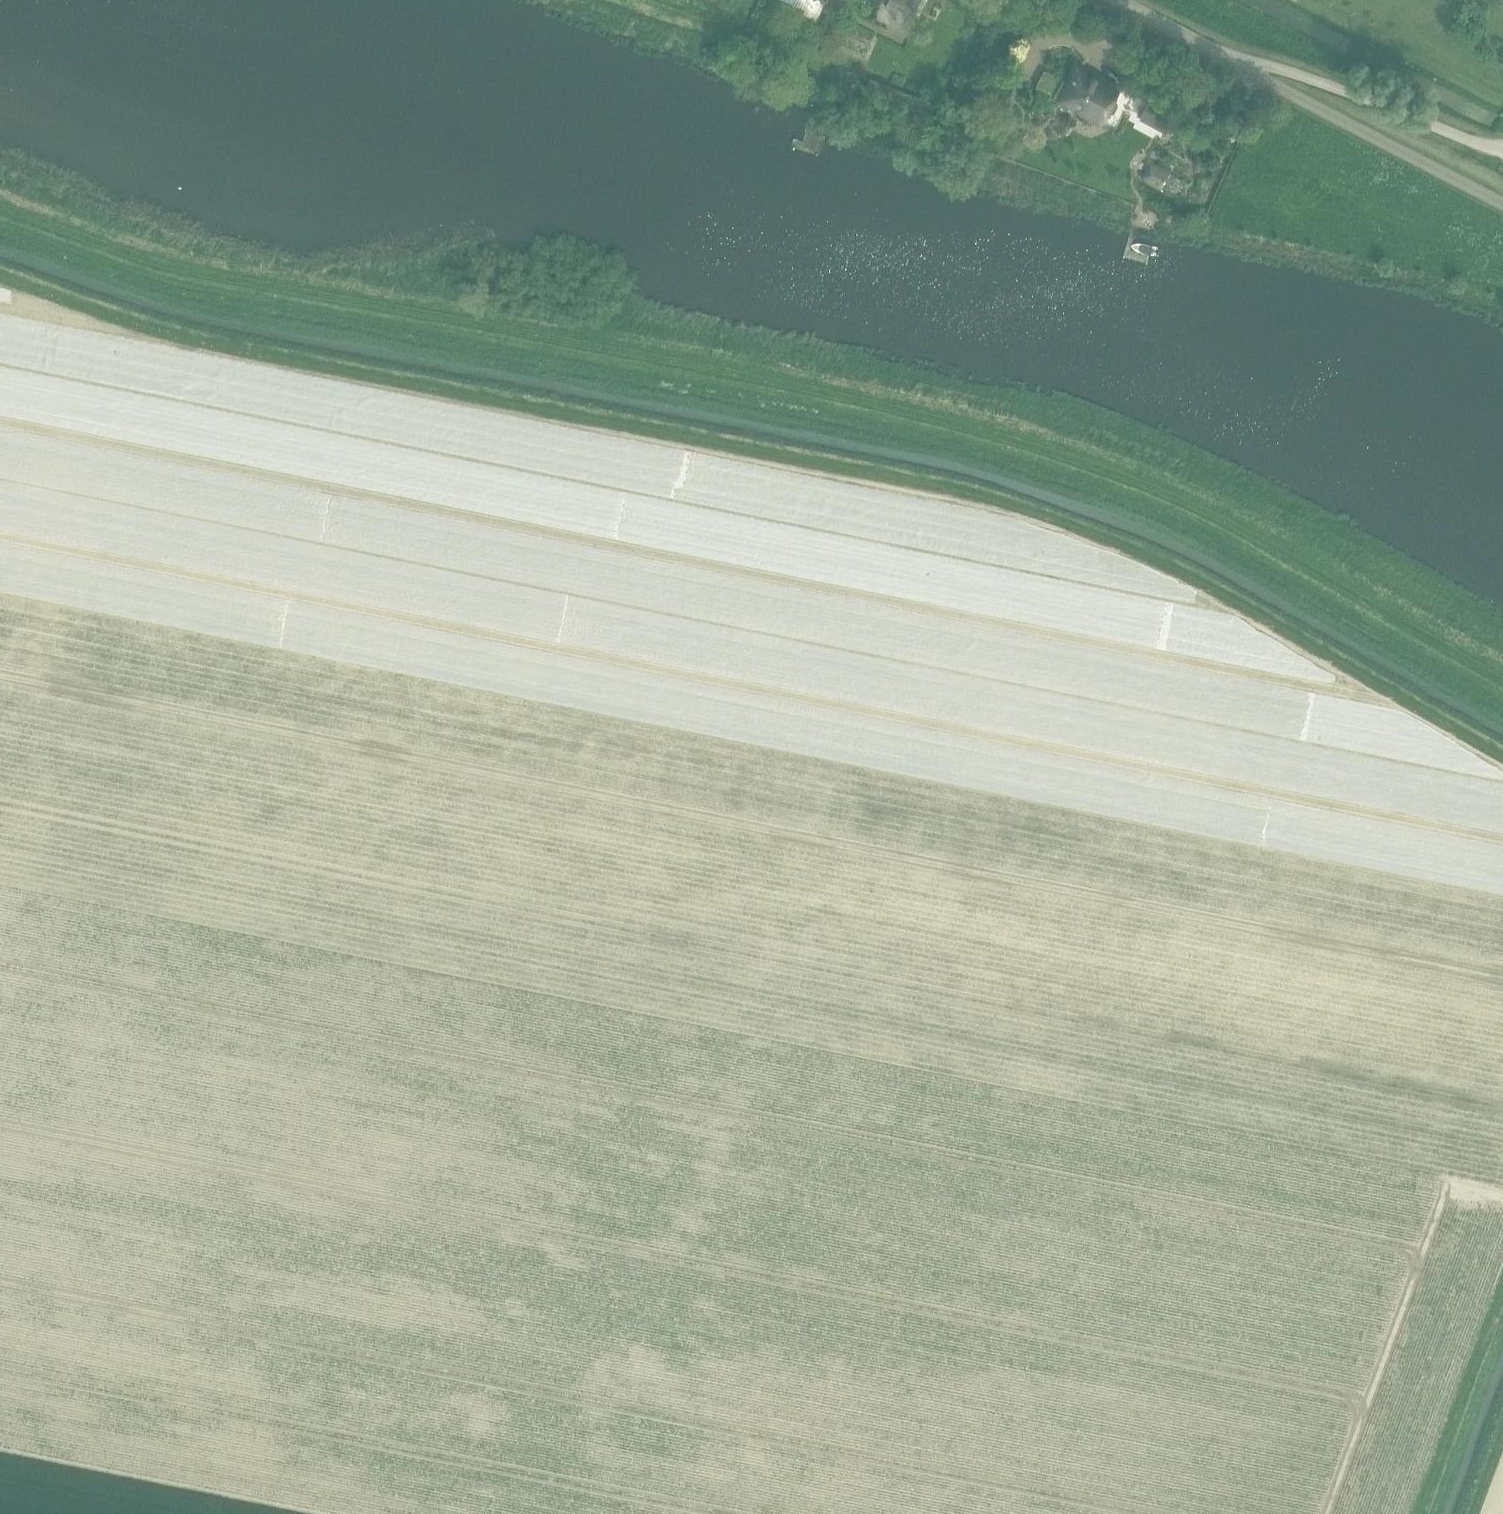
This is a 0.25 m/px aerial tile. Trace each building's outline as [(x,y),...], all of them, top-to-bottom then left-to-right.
[(901,4),(920,14),(927,0),(890,0),(878,24),(887,29),(901,4)] [(1037,87),(1059,98),(1057,101),(1102,125),(1104,122),(1116,128),(1134,96),(1077,65),(1066,84),(1045,72),(1037,87)] [(1168,136),(1181,129),(1170,110),(1157,117),(1168,136)] [(1150,160),(1141,179),(1162,189),(1162,188),(1176,195),(1182,181),(1169,174),(1172,168),(1160,162),(1158,164),(1150,160)]
